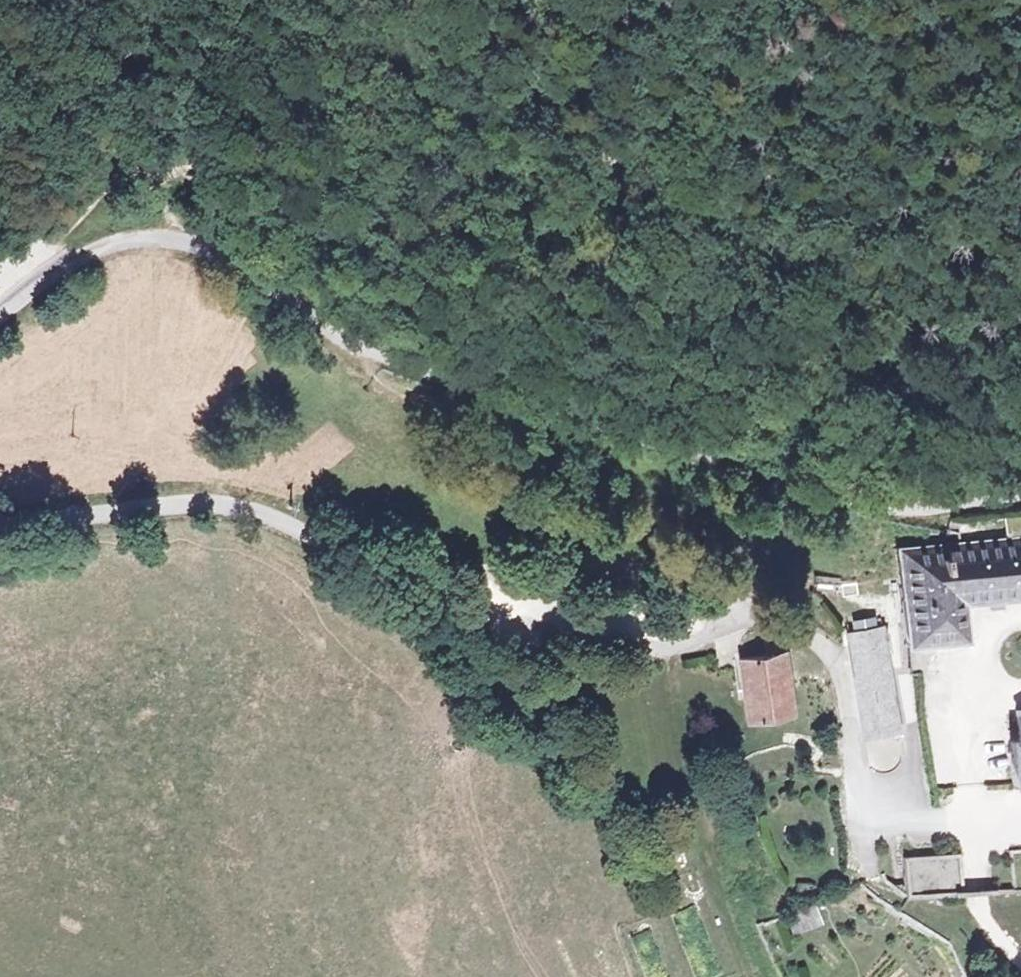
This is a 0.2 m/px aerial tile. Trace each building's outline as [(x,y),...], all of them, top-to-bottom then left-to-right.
[(1012,519),(1014,539),(906,548),(914,644),(972,640),(968,599),(1020,595),(1020,518),(1012,519)] [(877,600),(840,606),(851,679),(888,673),(882,636),(877,600)] [(765,653),(787,649),(785,637),(763,641),(765,653)] [(913,649),(905,650),(906,654),(906,667),(907,671),(915,671),(913,649)] [(768,658),(739,661),(747,726),(749,726),(792,722),(783,656),(768,658)] [(851,679),(861,742),(890,737),(898,736),(888,673),(851,679)] [(1016,710),(1018,739),(1006,740),(1008,769),(1010,785),(1018,784),(1020,784),(1020,710),(1016,710)] [(960,853),(903,857),(905,893),(962,889),(960,853)] [(817,905),(785,915),(791,935),(824,925),(817,905)]
